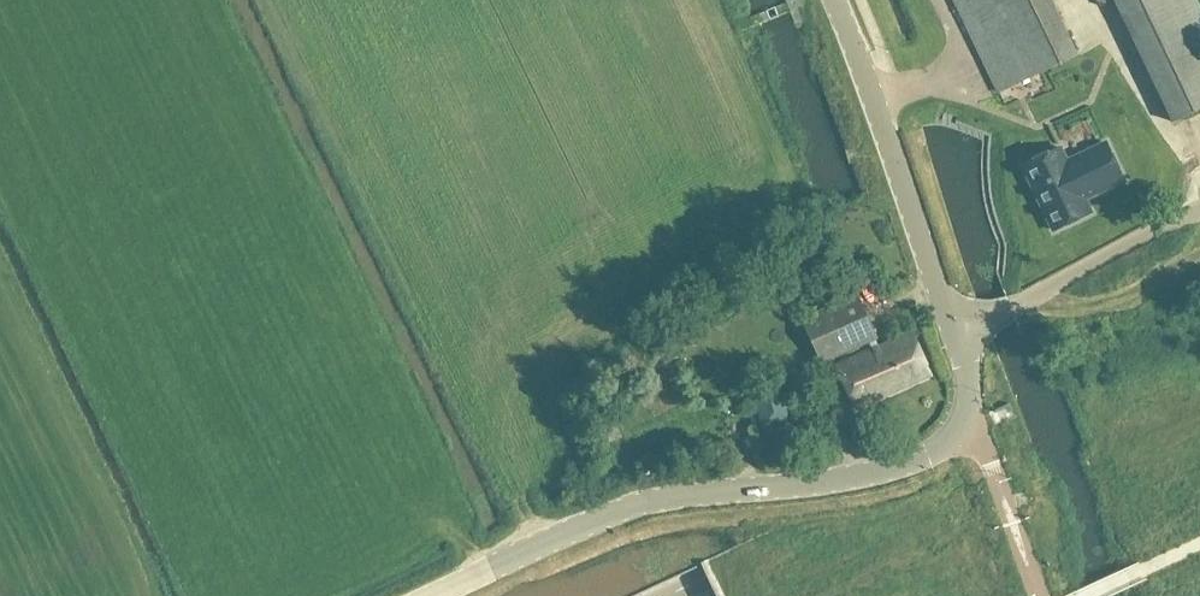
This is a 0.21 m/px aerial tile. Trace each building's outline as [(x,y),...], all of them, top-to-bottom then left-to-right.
[(1050,0),(954,0),(999,93),(1077,56),(1050,0)] [(1197,0),(1114,0),(1173,122),(1199,109),(1199,7),(1197,0)] [(1106,143),(1066,162),(1059,148),(1022,165),(1054,230),(1090,213),(1084,199),(1123,180),(1106,143)] [(869,344),(872,350),(837,366),(856,408),(930,374),(912,333),(879,347),(876,341),(879,339),(878,338),(859,295),(802,318),(822,364),(869,344)] [(788,418),(776,380),(751,388),(763,425),(788,418)] [(603,426),(610,442),(621,437),(615,421),(603,426)]
